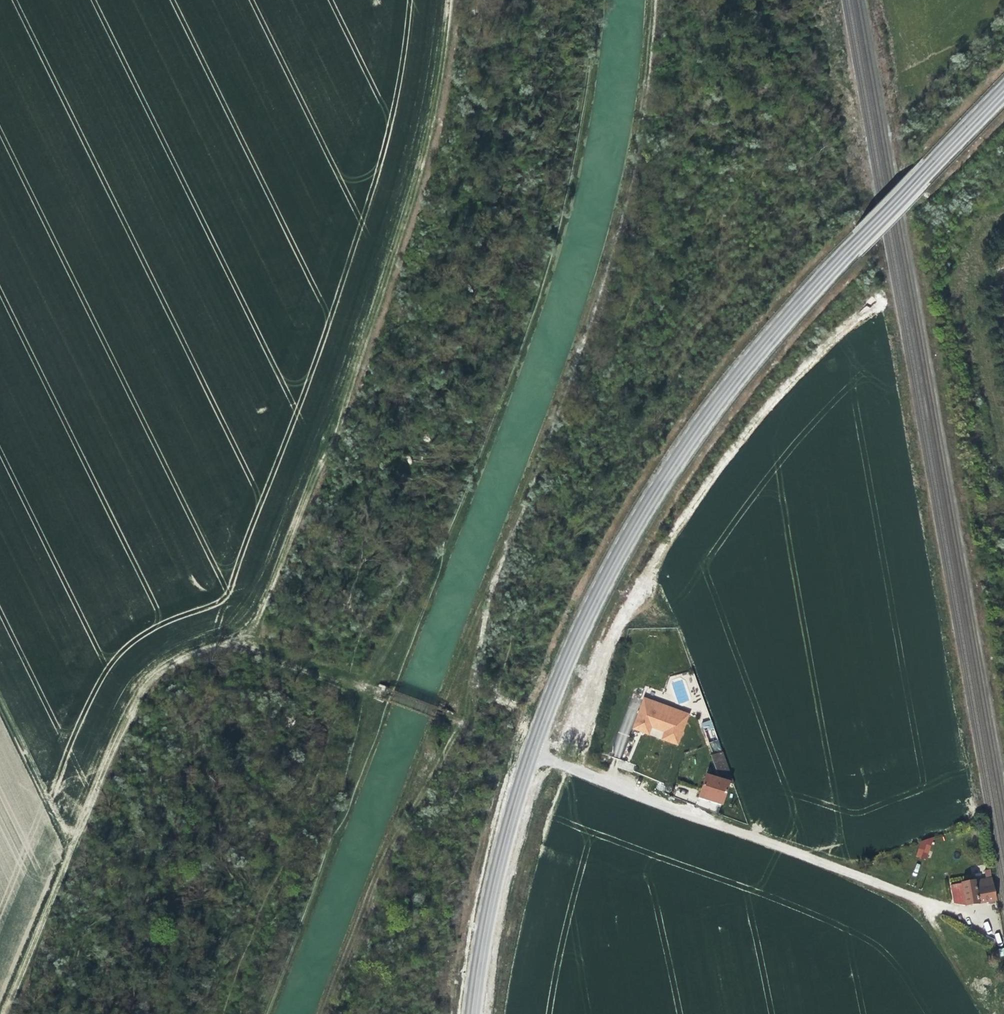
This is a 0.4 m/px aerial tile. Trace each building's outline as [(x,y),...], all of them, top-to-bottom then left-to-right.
[(643,690),(642,692),(684,710),(673,735),(660,730),(659,732),(675,739),(687,709),(643,690)] [(645,723),(646,718),(649,719),(662,724),(660,730),(673,735),(684,710),(642,692),(632,718),(645,723)] [(707,715),(698,718),(704,735),(713,731),(707,715)] [(646,718),(645,723),(632,718),(631,720),(646,726),(649,719),(646,718)] [(706,751),(715,776),(725,778),(730,779),(718,747),(709,750),(706,751)] [(717,799),(725,778),(715,776),(702,772),(696,793),(717,799)] [(959,903),(990,896),(983,865),(978,866),(980,875),(954,882),(959,903)] [(947,902),(959,903),(954,882),(943,884),(947,902)]
